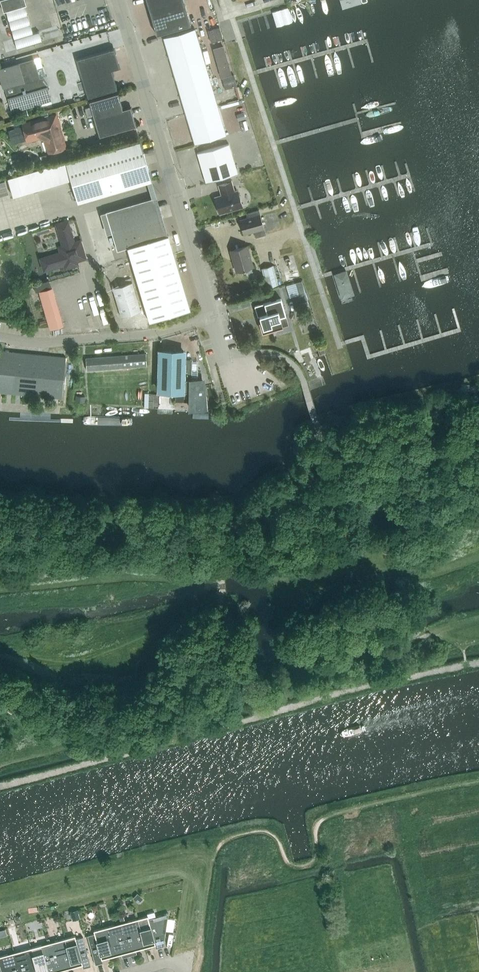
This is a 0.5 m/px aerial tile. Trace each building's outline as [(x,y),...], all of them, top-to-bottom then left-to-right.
[(26,5),(25,0),(0,0),(4,11),(6,11),(25,5),(26,5)] [(185,5),(184,0),(167,0),(165,1),(168,10),(185,5)] [(148,6),(151,15),(168,10),(165,1),(148,6)] [(6,11),(14,39),(33,33),(25,5),(6,11)] [(171,20),(188,15),(185,5),(168,10),(171,20)] [(292,22),(288,8),(288,7),(280,9),(284,24),(292,22)] [(272,12),(276,26),(284,24),(280,9),(272,12)] [(171,20),(168,10),(151,15),(154,25),(171,20)] [(171,20),(174,29),(191,24),(188,15),(171,20)] [(171,20),(154,25),(157,34),(174,29),(171,20)] [(219,27),(208,30),(211,42),(223,39),(219,27)] [(195,28),(164,38),(164,40),(169,57),(200,48),(195,28)] [(33,33),(14,39),(17,48),(18,48),(42,41),(39,31),(33,33)] [(223,46),(216,49),(218,57),(217,60),(218,66),(221,67),(223,76),(231,73),(223,46)] [(111,70),(119,68),(113,48),(77,59),(88,97),(117,89),(111,70)] [(200,48),(169,57),(175,76),(206,67),(200,48)] [(12,111),(51,100),(47,88),(49,87),(48,87),(42,88),(40,81),(34,59),(0,69),(0,76),(3,87),(13,84),(18,99),(9,101),(12,111)] [(206,67),(175,76),(181,96),(212,86),(206,67)] [(234,74),(222,78),(223,84),(236,80),(234,74)] [(236,80),(223,84),(225,90),(238,86),(236,80)] [(212,86),(181,96),(186,115),(218,106),(212,86)] [(118,93),(89,101),(99,136),(136,126),(130,107),(123,109),(118,93)] [(218,106),(186,115),(195,144),(226,135),(218,106)] [(244,113),(238,115),(240,121),(246,119),(244,113)] [(40,136),(46,139),(50,152),(64,147),(55,116),(23,125),(27,139),(40,136)] [(151,177),(148,167),(147,165),(145,157),(144,154),(141,141),(66,163),(66,162),(9,178),(8,179),(13,196),(36,189),(71,179),(78,203),(145,183),(150,181),(152,181),(151,177)] [(238,173),(229,143),(197,152),(206,182),(238,173)] [(153,196),(154,196),(152,189),(150,181),(145,183),(147,191),(149,198),(153,197),(153,196)] [(238,190),(234,191),(231,181),(219,185),(222,195),(215,197),(219,213),(242,206),(238,190)] [(106,212),(100,213),(103,223),(109,221),(112,232),(117,250),(127,247),(166,236),(161,220),(159,212),(157,208),(154,196),(153,196),(153,197),(106,211),(106,212)] [(264,228),(260,214),(259,210),(248,213),(249,217),(239,219),(244,234),(254,231),(256,237),(266,234),(264,228)] [(48,256),(40,258),(44,270),(45,270),(51,268),(64,264),(65,268),(72,266),(78,264),(76,261),(85,258),(85,256),(80,240),(74,242),(68,221),(55,225),(56,226),(57,225),(59,233),(63,245),(59,246),(61,252),(48,256)] [(166,236),(127,247),(130,257),(150,322),(170,316),(190,310),(189,307),(174,254),(173,253),(171,245),(171,244),(169,236),(168,235),(166,236)] [(236,271),(253,266),(247,246),(230,250),(236,271)] [(279,284),(273,265),(261,268),(267,288),(279,284)] [(347,272),(334,276),(342,301),(355,297),(347,272)] [(38,281),(51,327),(66,322),(53,276),(38,281)] [(302,281),(296,282),(299,294),(297,294),(300,303),(308,300),(302,281)] [(141,311),(132,282),(113,288),(122,317),(141,311)] [(262,332),(283,326),(280,316),(286,314),(281,298),(254,306),(258,316),(260,316),(261,320),(259,321),(262,332)] [(49,355),(0,350),(0,392),(62,398),(66,357),(49,355)] [(205,408),(202,381),(196,381),(196,379),(191,379),(192,359),(184,359),(184,351),(160,351),(159,390),(182,391),(182,400),(190,401),(190,407),(205,408)] [(86,358),(87,370),(147,365),(146,353),(86,358)] [(138,893),(133,898),(138,902),(142,897),(138,893)] [(77,909),(71,911),(73,918),(76,917),(77,919),(80,918),(77,909)] [(137,918),(145,947),(155,944),(156,948),(163,946),(168,913),(148,918),(148,915),(137,918)] [(145,947),(137,918),(125,922),(120,923),(129,955),(137,953),(136,950),(145,947)] [(120,923),(104,927),(111,956),(121,953),(122,957),(129,955),(120,923)] [(111,956),(104,927),(93,930),(94,933),(87,935),(95,964),(103,962),(102,959),(111,956)] [(65,938),(72,967),(82,964),(83,968),(91,966),(83,936),(76,938),(75,935),(65,938)] [(65,938),(48,943),(56,971),(64,971),(63,969),(72,967),(65,938)] [(38,971),(56,971),(48,943),(31,947),(38,971)] [(31,947),(14,952),(20,971),(38,971),(31,947)] [(14,952),(0,956),(0,967),(1,971),(20,971),(14,952)]
